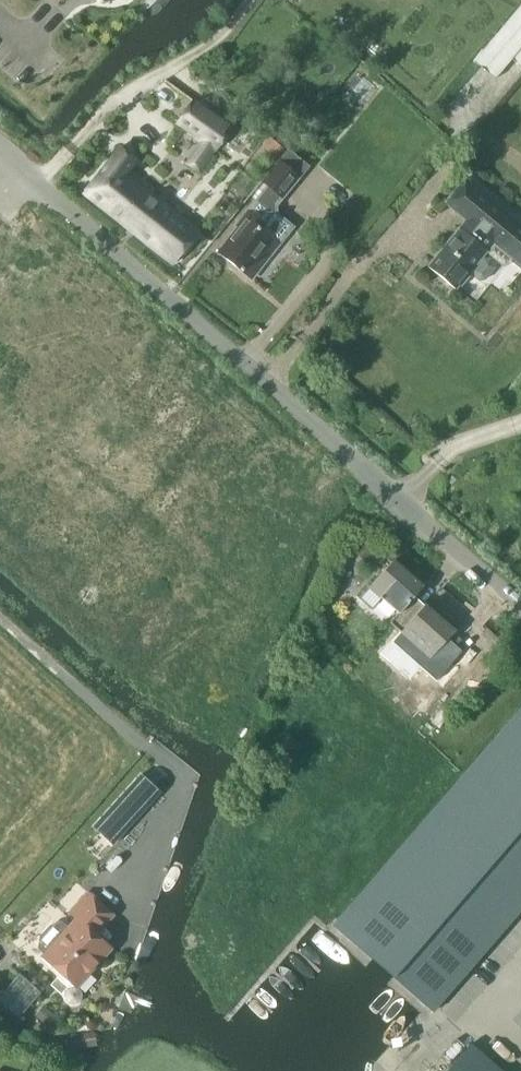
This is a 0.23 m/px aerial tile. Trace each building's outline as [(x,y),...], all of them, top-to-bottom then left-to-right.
[(473,61),(494,79),(511,59),(520,68),(520,4),(473,61)] [(198,168),(212,147),(216,150),(234,123),(226,118),(223,122),(192,101),(177,124),(197,137),(183,158),(198,168)] [(284,147),(258,181),(266,187),(280,197),(305,163),(284,147)] [(117,148),(81,193),(169,264),(196,230),(126,173),(135,162),(117,148)] [(471,269),(474,271),(475,277),(479,281),(485,280),(495,268),(493,263),(489,259),(483,260),(481,258),(485,253),(503,267),(511,258),(520,266),(520,226),(464,179),(444,203),(465,220),(428,266),(456,288),(459,284),(461,285),(468,276),(467,275),(471,269)] [(266,187),(217,252),(252,278),(292,226),(275,213),(274,205),(280,197),(266,187)] [(400,632),(420,609),(410,600),(422,586),(392,560),(358,598),(369,608),(379,597),(396,613),(388,621),(400,632)] [(424,604),(420,609),(400,632),(429,658),(420,667),(432,677),(456,650),(445,640),(454,631),(424,604)] [(371,958),(431,1010),(520,906),(520,707),(333,925),(371,958)] [(441,707),(420,717),(426,729),(447,719),(441,707)] [(138,774),(90,826),(110,844),(158,792),(138,774)] [(39,936),(37,948),(43,953),(41,956),(60,973),(49,985),(61,996),(63,1001),(67,1004),(72,1005),(76,1004),(80,1000),(81,995),(79,990),(76,987),(90,972),(87,968),(107,945),(95,934),(113,915),(87,891),(68,912),(75,918),(67,927),(60,922),(48,925),(39,936)] [(34,1014),(46,1025),(54,1015),(42,1005),(34,1014)] [(469,1043),(445,1070),(501,1070),(469,1043)]
